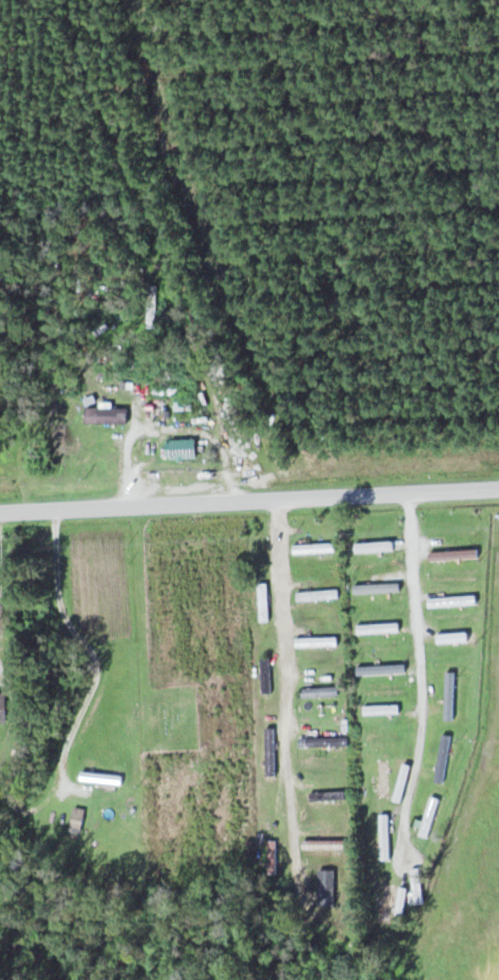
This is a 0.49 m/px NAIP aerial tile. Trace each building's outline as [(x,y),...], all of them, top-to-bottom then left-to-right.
[(170,377),(163,354),(156,356),(163,379),(170,377)] [(175,418),(192,418),(192,402),(175,402),(175,418)] [(197,439),(167,439),(167,459),(197,459),(197,439)] [(330,543),(298,543),(298,553),(330,553),(330,543)] [(430,550),(430,558),(478,558),(478,550),(430,550)] [(268,582),(258,582),(258,621),(268,621),(268,582)] [(400,592),(400,582),(354,582),(354,592),(400,592)] [(301,599),(332,599),(332,589),(301,589),(301,599)] [(428,595),(428,605),(477,605),(477,595),(428,595)] [(356,632),(400,632),(400,623),(356,623),(356,632)] [(476,632),(438,632),(438,641),(476,641),(476,632)] [(334,646),(334,637),(301,637),(301,646),(334,646)] [(271,693),(270,657),(260,657),(261,693),(271,693)] [(406,664),(357,664),(357,673),(406,673),(406,664)] [(454,671),(445,671),(445,719),(454,719),(454,671)] [(302,686),(302,696),(339,696),(339,686),(302,686)] [(363,714),(400,714),(400,704),(363,704),(363,714)] [(266,775),(276,775),(276,727),(266,727),(266,775)] [(436,781),(445,782),(450,734),(440,733),(436,781)] [(343,745),(343,737),(305,737),(305,745),(343,745)] [(378,760),(378,796),(388,796),(388,760),(378,760)] [(80,780),(122,784),(123,774),(81,770),(80,780)] [(346,790),(310,790),(310,800),(346,800),(346,790)] [(428,837),(441,798),(431,795),(418,834),(428,837)] [(82,828),(86,808),(75,806),(71,826),(82,828)] [(389,813),(379,813),(379,859),(389,859),(389,813)] [(349,839),(310,839),(310,847),(349,847),(349,839)] [(326,873),(326,908),(335,908),(335,873),(326,873)] [(381,921),(392,921),(392,885),(381,885),(381,921)]
